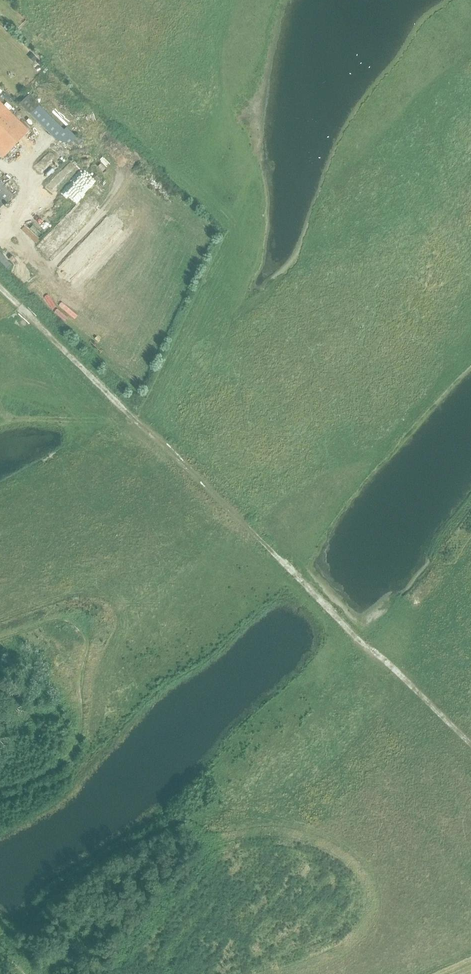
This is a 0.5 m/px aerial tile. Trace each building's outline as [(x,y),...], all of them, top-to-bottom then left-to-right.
[(56,138),(71,144),(78,136),(68,126),(65,129),(30,94),(21,103),(56,138)] [(3,158),(29,131),(0,102),(0,155),(3,158)] [(47,146),(49,152),(61,147),(58,141),(47,146)] [(61,191),(81,172),(75,166),(55,184),(61,191)] [(13,195),(0,182),(0,208),(13,195)]
